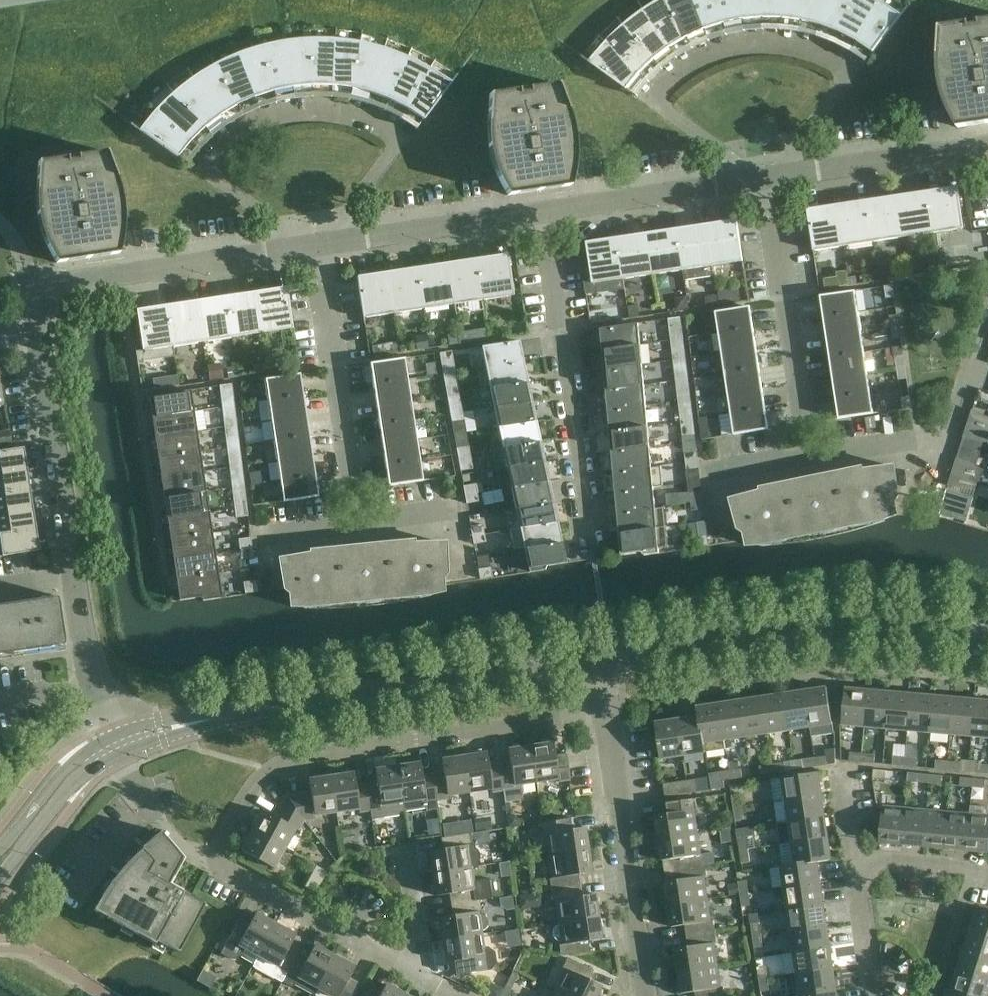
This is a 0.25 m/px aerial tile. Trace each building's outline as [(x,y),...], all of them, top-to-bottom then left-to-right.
[(687,37),(667,0),(658,0),(655,1),(650,5),(644,9),(670,48),(687,37)] [(693,0),(667,0),(687,37),(705,29),(693,0)] [(723,23),(717,0),(693,0),(705,29),(723,23)] [(740,0),(717,0),(723,23),(743,19),(740,0)] [(763,17),(762,0),(740,0),(743,19),(763,17)] [(784,0),(762,0),(763,17),(782,18),(784,0)] [(806,0),(784,0),(782,18),(802,20),(806,0)] [(829,0),(806,0),(802,20),(821,25),(829,0)] [(839,32),(853,0),(829,0),(821,25),(839,32)] [(857,41),(880,1),(879,0),(853,0),(839,32),(857,41)] [(857,41),(874,52),(902,15),(892,8),(887,5),(880,1),(857,41)] [(670,48),(644,9),(636,15),(631,18),(624,25),(655,60),(670,48)] [(966,22),(940,26),(938,54),(938,62),(938,71),(939,80),(940,84),(942,93),(943,97),(945,101),(948,109),(950,113),(954,121),(958,128),(987,123),(987,19),(966,22)] [(624,25),(623,25),(618,30),(613,34),(606,42),(640,73),(655,60),(624,25)] [(292,87),(312,85),(310,38),(300,39),(294,39),(285,41),(292,87)] [(312,85),(331,85),(335,39),(324,38),(318,38),(310,38),(312,85)] [(331,85),(351,88),(360,42),(348,40),(342,39),(335,39),(331,85)] [(273,91),(292,87),(285,41),(273,43),(267,44),(260,46),(273,91)] [(351,88),(370,93),(384,48),(377,46),(371,45),(360,42),(351,88)] [(590,62),(628,89),(640,73),(606,42),(601,47),(597,52),(590,62)] [(254,97),(273,91),(260,46),(250,49),(245,50),(237,54),(254,97)] [(370,93),(388,100),(407,57),(400,54),(394,52),(384,48),(370,93)] [(236,105),(254,97),(237,54),(228,57),(223,60),(214,64),(236,105)] [(412,59),(407,57),(388,100),(405,110),(430,69),(421,64),(412,59)] [(236,105),(214,64),(207,68),(202,71),(193,77),(219,115),(236,105)] [(405,110),(423,120),(451,83),(442,76),(437,73),(430,69),(405,110)] [(204,128),(219,115),(193,77),(182,84),(178,88),(173,92),(204,128)] [(557,84),(523,89),(489,94),(487,122),(487,126),(487,135),(488,144),(488,148),(490,156),(491,161),(492,165),(494,169),(497,176),(499,181),(501,185),(503,189),(507,196),(569,186),(572,178),(573,173),(574,165),(574,160),(575,152),(574,147),(574,138),(573,134),(572,125),(571,121),(569,117),(567,109),(557,84)] [(173,92),(172,93),(165,100),(160,104),(155,110),(190,141),(204,128),(173,92)] [(145,122),(139,130),(177,157),(190,141),(155,110),(148,117),(145,122)] [(106,152),(72,157),(38,162),(36,189),(36,198),(36,207),(37,211),(38,220),(39,224),(40,228),(41,233),(43,237),(46,245),(50,253),(52,257),(56,263),(119,254),(121,245),(122,237),(123,232),(124,224),(124,219),(123,211),(123,206),(122,197),(121,193),(119,185),(116,177),(106,152)] [(927,191),(933,232),(964,228),(958,186),(927,191)] [(927,191),(897,195),(904,237),(933,232),(927,191)] [(874,241),(904,237),(897,195),(868,199),(874,241)] [(868,199),(838,204),(844,245),(874,241),(868,199)] [(808,208),(814,250),(844,245),(838,204),(808,208)] [(743,261),(737,219),(706,224),(713,265),(743,261)] [(713,265),(706,224),(677,228),(683,270),(685,280),(714,276),(713,265)] [(683,270),(677,228),(647,233),(653,274),(683,270)] [(653,274),(647,233),(617,237),(624,279),(653,274)] [(625,289),(624,279),(617,237),(587,242),(587,245),(579,246),(586,294),(625,289)] [(926,254),(928,271),(936,270),(933,252),(926,254)] [(937,253),(939,269),(947,268),(944,252),(937,253)] [(476,258),(482,300),(513,295),(507,254),(476,258)] [(453,304),(482,300),(476,258),(446,263),(453,304)] [(423,309),(453,304),(446,263),(417,267),(423,309)] [(887,265),(878,266),(880,280),(889,279),(887,265)] [(423,309),(417,267),(387,272),(393,313),(423,309)] [(356,277),(363,318),(393,313),(387,272),(356,277)] [(856,277),(848,278),(849,286),(857,284),(856,277)] [(848,278),(840,279),(841,287),(849,286),(848,278)] [(895,297),(893,285),(885,286),(887,298),(895,297)] [(292,328),(286,287),(256,292),(262,333),(292,328)] [(739,288),(718,291),(720,304),(740,301),(739,288)] [(820,296),(824,317),(858,312),(855,290),(820,296)] [(232,338),(262,333),(256,292),(226,296),(232,338)] [(717,295),(705,296),(706,307),(719,305),(717,295)] [(232,338),(226,296),(196,301),(202,342),(232,338)] [(679,298),(675,303),(677,310),(688,308),(686,297),(679,298)] [(196,301),(167,305),(173,347),(202,342),(196,301)] [(173,347),(167,305),(136,310),(142,351),(173,347)] [(753,327),(750,306),(716,311),(719,333),(753,327)] [(824,317),(827,337),(861,332),(858,312),(824,317)] [(891,327),(899,326),(897,314),(889,316),(891,327)] [(669,327),(682,325),(680,317),(668,318),(669,327)] [(603,350),(641,344),(639,323),(601,329),(603,350)] [(682,325),(669,327),(670,335),(682,333),(682,325)] [(899,326),(891,327),(893,339),(901,338),(899,326)] [(756,348),(753,327),(719,333),(722,353),(756,348)] [(864,352),(861,332),(827,337),(830,357),(864,352)] [(682,333),(670,335),(671,342),(683,341),(682,333)] [(485,367),(523,362),(519,341),(481,347),(485,367)] [(683,341),(671,342),(672,351),(685,350),(683,341)] [(603,350),(604,370),(642,365),(641,344),(603,350)] [(722,353),(725,373),(759,368),(756,348),(722,353)] [(441,362),(453,360),(451,351),(439,353),(441,362)] [(867,372),(864,352),(830,357),(833,377),(867,372)] [(897,368),(905,367),(903,355),(895,356),(897,368)] [(370,363),(373,384),(407,379),(404,358),(370,363)] [(453,360),(441,362),(442,369),(454,367),(453,360)] [(485,367),(489,387),(527,382),(523,362),(485,367)] [(675,372),(687,371),(686,362),(674,364),(675,372)] [(604,370),(606,391),(644,385),(642,365),(604,370)] [(454,367),(442,369),(444,377),(456,375),(454,367)] [(905,367),(897,368),(899,379),(907,378),(905,367)] [(725,373),(728,393),(762,388),(759,368),(725,373)] [(687,371),(675,372),(676,380),(688,379),(687,371)] [(870,392),(867,372),(833,377),(836,397),(870,392)] [(268,400),(302,395),(299,374),(265,379),(268,400)] [(456,375),(444,377),(445,386),(457,384),(456,375)] [(373,384),(376,405),(410,399),(407,379),(373,384)] [(688,379),(676,380),(677,388),(689,386),(688,379)] [(703,394),(713,390),(712,385),(706,383),(709,379),(697,380),(703,386),(699,386),(703,394)] [(489,387),(494,407),(532,402),(527,382),(489,387)] [(220,394),(232,392),(231,384),(219,385),(220,394)] [(606,391),(608,411),(646,405),(644,385),(606,391)] [(689,386),(677,388),(678,397),(690,395),(689,386)] [(728,393),(731,413),(765,408),(762,388),(728,393)] [(152,418),(194,411),(190,390),(149,396),(152,418)] [(232,392),(220,394),(221,404),(234,402),(232,392)] [(839,419),(873,414),(870,392),(836,397),(839,419)] [(305,415),(302,395),(268,400),(271,420),(305,415)] [(449,406),(461,404),(459,396),(447,398),(449,406)] [(911,408),(910,396),(902,397),(903,409),(911,408)] [(376,405),(379,425),(413,419),(410,399),(376,405)] [(536,422),(532,402),(494,407),(498,428),(536,422)] [(680,413),(692,411),(691,403),(679,404),(680,413)] [(461,404),(449,406),(450,414),(462,412),(461,404)] [(608,411),(610,432),(648,426),(646,405),(608,411)] [(223,419),(236,418),(234,407),(222,409),(223,419)] [(769,429),(765,408),(731,413),(734,434),(769,429)] [(987,430),(987,417),(972,410),(968,423),(987,430)] [(197,431),(194,411),(152,418),(155,438),(197,431)] [(692,411),(680,413),(681,420),(693,419),(692,411)] [(451,422),(463,420),(462,412),(450,414),(451,422)] [(271,420),(274,440),(308,435),(305,415),(271,420)] [(236,418),(223,419),(224,427),(237,426),(236,418)] [(379,425),(382,445),(416,440),(413,419),(379,425)] [(463,420),(451,422),(453,430),(465,428),(463,420)] [(498,428),(502,448),(540,442),(536,422),(498,428)] [(964,437),(984,441),(987,442),(987,430),(968,423),(965,432),(964,437)] [(694,425),(682,426),(683,437),(695,436),(694,425)] [(237,426),(224,427),(225,435),(238,434),(237,426)] [(610,432),(612,452),(650,446),(648,426),(610,432)] [(0,432),(0,446),(11,444),(9,431),(0,432)] [(155,438),(158,458),(200,452),(197,431),(155,438)] [(238,434),(225,435),(227,445),(239,444),(238,434)] [(274,440),(277,461),(312,456),(308,435),(274,440)] [(456,447),(468,444),(466,436),(454,438),(456,447)] [(382,445),(385,465),(419,460),(416,440),(382,445)] [(502,448),(491,449),(495,469),(544,462),(540,442),(502,448)] [(468,444),(456,447),(457,454),(469,452),(468,444)] [(612,452),(614,473),(652,467),(650,446),(612,452)] [(12,449),(0,451),(0,473),(27,469),(23,448),(12,449)] [(228,460),(241,458),(239,448),(227,449),(228,460)] [(686,461),(698,460),(697,451),(685,452),(686,461)] [(158,458),(161,478),(203,472),(200,452),(158,458)] [(469,452),(457,454),(459,462),(471,460),(469,452)] [(277,461),(280,481),(315,476),(312,456),(277,461)] [(241,458),(228,460),(229,468),(242,466),(241,458)] [(983,470),(975,466),(957,458),(953,471),(979,480),(983,470)] [(388,486),(394,485),(423,481),(419,460),(385,465),(388,486)] [(471,460),(459,462),(460,471),(472,469),(471,460)] [(698,460),(686,461),(687,470),(699,469),(698,460)] [(544,462),(495,469),(499,490),(511,488),(549,482),(544,462)] [(242,466),(229,468),(230,476),(242,474),(242,466)] [(884,519),(898,515),(896,506),(895,502),(899,496),(894,466),(863,470),(862,468),(762,488),(762,491),(731,499),(739,528),(745,532),(748,545),(762,544),(762,546),(766,546),(776,545),(780,545),(785,544),(792,543),(837,535),(851,531),(858,530),(871,525),(885,520),(884,519)] [(616,493),(654,487),(662,486),(660,467),(652,468),(652,467),(614,473),(616,493)] [(30,489),(27,469),(0,473),(0,493),(30,489)] [(979,480),(953,471),(949,485),(976,490),(979,480)] [(161,478),(164,498),(206,492),(203,472),(161,478)] [(242,474),(230,476),(232,486),(244,484),(242,474)] [(283,502),(318,497),(315,476),(280,481),(283,502)] [(553,502),(549,482),(511,488),(515,508),(553,502)] [(465,495),(477,493),(475,484),(463,486),(465,495)] [(616,493),(617,514),(656,508),(654,487),(616,493)] [(33,509),(30,489),(0,493),(0,514),(33,509)] [(233,500),(245,498),(244,489),(232,490),(233,500)] [(947,489),(943,505),(962,511),(967,495),(948,489),(947,489)] [(209,512),(206,492),(164,498),(167,519),(209,512)] [(691,502),(703,501),(702,492),(690,493),(691,502)] [(477,493),(465,495),(466,503),(478,501),(477,493)] [(234,508),(246,506),(245,498),(233,500),(234,508)] [(703,501),(691,502),(692,511),(704,509),(703,501)] [(515,508),(519,528),(557,522),(553,502),(515,508)] [(246,506),(234,508),(235,518),(248,516),(246,506)] [(617,514),(619,534),(665,527),(663,508),(656,509),(656,508),(617,514)] [(36,529),(33,509),(0,514),(0,535),(36,529)] [(212,533),(209,512),(167,519),(170,539),(212,533)] [(513,550),(523,548),(561,542),(557,522),(519,528),(509,530),(513,550)] [(472,535),(484,533),(482,524),(470,527),(472,535)] [(665,527),(619,534),(620,537),(624,552),(624,555),(642,552),(645,555),(660,553),(660,552),(659,548),(667,548),(665,527)] [(12,555),(39,551),(36,529),(0,535),(0,542),(2,556),(12,555)] [(215,553),(212,533),(170,539),(173,559),(215,553)] [(484,533),(472,535),(473,544),(485,542),(484,533)] [(697,546),(708,544),(707,535),(695,537),(697,546)] [(238,539),(239,549),(252,548),(250,538),(238,539)] [(290,606),(304,607),(304,608),(322,609),(331,608),(349,608),(357,607),(375,605),(393,603),(401,602),(419,598),(429,596),(429,594),(443,591),(441,578),(446,573),(445,542),(412,544),(412,541),(310,551),(310,554),(279,559),(283,589),(289,593),(290,606)] [(523,548),(529,573),(544,570),(546,566),(563,564),(562,561),(562,545),(561,542),(523,548)] [(253,558),(252,548),(239,549),(241,559),(253,558)] [(173,559),(176,580),(218,573),(215,553),(173,559)] [(480,579),(491,577),(490,567),(478,569),(480,579)] [(222,598),(218,573),(176,580),(179,601),(200,598),(203,601),(222,598)] [(245,593),(257,592),(255,581),(243,583),(245,593)] [(65,645),(58,596),(31,600),(38,649),(65,645)] [(4,604),(12,653),(38,649),(31,600),(4,604)] [(12,653),(4,604),(0,605),(0,655),(12,653)] [(805,691),(810,727),(811,736),(834,732),(827,688),(805,691)] [(865,726),(868,690),(845,688),(842,724),(865,726)] [(865,726),(886,728),(889,692),(868,690),(865,726)] [(789,730),(810,727),(805,691),(783,694),(789,730)] [(911,694),(889,692),(886,728),(908,730),(911,694)] [(767,733),(789,730),(783,694),(762,697),(767,733)] [(908,730),(929,732),(932,696),(911,694),(908,730)] [(932,696),(929,732),(951,734),(954,698),(932,696)] [(746,736),(767,733),(762,697),(740,701),(746,736)] [(975,700),(954,698),(951,734),(972,736),(975,700)] [(972,736),(987,737),(987,701),(975,700),(972,736)] [(740,701),(719,704),(724,739),(746,736),(740,701)] [(724,739),(719,704),(697,707),(698,717),(699,716),(705,752),(725,749),(724,739)] [(698,717),(678,720),(683,755),(705,752),(699,716),(698,717)] [(683,755),(678,720),(655,723),(661,759),(683,755)] [(569,780),(569,779),(566,754),(555,756),(553,743),(530,746),(536,782),(558,779),(558,782),(569,780)] [(499,765),(505,803),(516,802),(518,801),(520,799),(521,797),(522,795),(520,784),(536,782),(530,746),(508,750),(510,763),(499,765)] [(815,758),(816,766),(836,763),(835,749),(825,750),(825,756),(815,758)] [(893,750),(893,757),(892,757),(891,766),(904,767),(905,758),(905,751),(893,750)] [(861,762),(862,753),(850,752),(849,761),(861,762)] [(464,756),(469,792),(491,789),(492,792),(502,790),(504,804),(505,803),(499,765),(488,766),(486,753),(464,756)] [(862,753),(861,762),(874,763),(875,754),(862,753)] [(433,775),(436,800),(447,799),(447,795),(469,792),(464,756),(441,760),(443,773),(433,775)] [(816,766),(815,758),(802,759),(803,768),(816,766)] [(916,768),(917,759),(905,758),(904,767),(916,768)] [(935,760),(934,769),(948,770),(948,762),(935,760)] [(785,772),(784,762),(772,764),(773,774),(785,772)] [(959,771),(960,763),(948,762),(948,770),(959,771)] [(397,767),(404,812),(425,809),(425,812),(437,810),(436,800),(433,775),(422,776),(420,763),(397,767)] [(759,766),(761,776),(773,774),(772,764),(759,766)] [(977,764),(976,773),(987,774),(987,765),(977,764)] [(366,785),(371,820),(398,816),(399,813),(404,812),(397,767),(375,770),(377,783),(366,785)] [(742,778),(741,769),(729,771),(731,780),(742,778)] [(874,769),(873,771),(873,778),(885,779),(886,770),(874,769)] [(731,780),(729,771),(709,773),(712,790),(725,789),(723,781),(731,780)] [(774,802),(822,794),(818,772),(771,779),(774,802)] [(331,777),(336,812),(358,809),(359,812),(369,810),(371,820),(366,785),(355,786),(353,773),(331,777)] [(917,774),(916,783),(929,784),(930,775),(917,774)] [(941,784),(942,775),(930,775),(929,784),(941,784)] [(310,793),(287,796),(303,820),(315,819),(314,815),(336,812),(331,777),(308,780),(310,793)] [(960,777),(959,786),(972,787),(973,778),(960,777)] [(984,788),(985,779),(973,778),(972,787),(984,788)] [(687,780),(689,793),(697,792),(695,779),(687,780)] [(689,793),(687,780),(663,784),(665,796),(689,793)] [(825,816),(822,794),(774,802),(778,823),(825,816)] [(740,795),(731,796),(733,808),(741,807),(740,795)] [(264,811),(253,831),(284,848),(295,829),(298,830),(303,820),(287,796),(275,817),(264,811)] [(658,838),(697,832),(694,810),(697,809),(696,798),(685,800),(687,810),(655,815),(658,838)] [(882,806),(882,815),(879,842),(902,844),(905,808),(882,806)] [(967,850),(987,852),(987,807),(970,806),(970,814),(967,850)] [(734,821),(743,820),(741,807),(733,808),(734,821)] [(902,844),(923,846),(927,810),(905,808),(902,844)] [(923,846),(945,848),(948,812),(927,810),(923,846)] [(970,814),(948,812),(945,848),(967,850),(970,814)] [(828,837),(825,816),(778,823),(780,844),(828,837)] [(549,856),(588,850),(584,827),(571,829),(569,819),(541,823),(542,834),(545,834),(549,856)] [(284,848),(253,831),(242,851),(250,855),(268,865),(273,868),(284,848)] [(93,911),(122,927),(164,949),(166,946),(178,953),(204,904),(168,884),(182,858),(160,832),(124,862),(125,863),(126,862),(126,863),(123,867),(118,873),(114,878),(110,883),(106,888),(103,893),(99,899),(96,905),(93,911)] [(697,832),(658,838),(662,860),(694,856),(695,866),(705,865),(704,854),(701,854),(697,832)] [(468,845),(471,845),(469,834),(441,838),(442,849),(429,851),(432,873),(471,867),(471,868),(476,867),(476,864),(478,863),(479,862),(479,858),(479,856),(478,853),(476,850),(474,849),(473,845),(468,846),(468,845)] [(783,865),(795,863),(796,864),(817,861),(817,862),(831,860),(828,837),(780,844),(783,865)] [(746,838),(737,839),(739,851),(748,849),(746,838)] [(516,849),(509,850),(510,860),(521,859),(520,852),(516,849)] [(741,863),(750,862),(748,849),(739,851),(741,863)] [(588,850),(549,856),(552,878),(549,878),(551,890),(579,885),(578,875),(591,873),(588,850)] [(250,855),(246,861),(265,871),(268,865),(250,855)] [(820,882),(817,862),(817,861),(796,864),(795,863),(783,865),(781,865),(784,887),(820,882)] [(705,865),(695,866),(697,877),(665,882),(668,904),(707,898),(704,876),(707,876),(705,865)] [(316,893),(327,872),(316,866),(304,887),(316,893)] [(451,905),(479,900),(491,898),(488,879),(473,881),(471,868),(471,867),(432,873),(436,895),(449,893),(451,905)] [(746,880),(738,882),(739,894),(748,893),(746,880)] [(784,887),(788,909),(823,903),(820,882),(784,887)] [(579,885),(551,890),(552,901),(555,900),(559,922),(597,916),(594,894),(581,896),(579,885)] [(741,907),(750,905),(748,893),(739,894),(741,907)] [(529,895),(518,896),(520,910),(531,908),(529,895)] [(707,898),(668,904),(672,927),(685,925),(687,935),(715,931),(714,920),(711,921),(707,898)] [(442,940),(481,934),(481,931),(485,929),(487,926),(488,922),(486,918),(483,915),(478,915),(478,912),(481,911),(479,900),(451,905),(452,916),(439,918),(442,940)] [(788,909),(791,930),(827,925),(823,903),(788,909)] [(979,906),(972,928),(987,933),(987,909),(979,906)] [(258,956),(275,924),(255,913),(249,925),(239,920),(229,937),(222,933),(213,949),(221,953),(220,954),(224,955),(231,959),(233,960),(235,960),(237,958),(239,957),(239,956),(253,964),(258,956)] [(748,915),(750,924),(752,936),(760,935),(757,913),(748,915)] [(554,928),(552,932),(552,936),(554,940),(557,942),(562,942),(562,944),(559,945),(560,956),(590,951),(588,941),(601,939),(597,916),(559,922),(559,926),(557,926),(554,928)] [(286,975),(298,952),(289,947),(295,935),(275,924),(258,956),(278,966),(276,969),(286,975)] [(791,930),(794,952),(830,946),(827,925),(791,930)] [(965,948),(987,956),(987,933),(972,928),(965,948)] [(715,931),(687,935),(688,946),(675,948),(678,971),(717,965),(714,943),(717,942),(715,931)] [(481,934),(442,940),(446,962),(453,961),(455,975),(490,971),(496,964),(494,953),(487,947),(483,948),(481,934)] [(754,949),(762,947),(760,935),(752,936),(754,949)] [(317,988),(334,956),(314,945),(308,957),(298,952),(286,975),(282,982),(291,987),(293,985),(312,995),(316,988),(317,988)] [(794,952),(797,973),(833,968),(830,946),(794,952)] [(965,948),(959,969),(987,978),(987,956),(965,948)] [(317,988),(332,995),(351,995),(357,984),(348,979),(354,967),(334,956),(317,988)] [(569,995),(596,995),(601,986),(588,980),(593,970),(567,958),(562,968),(565,969),(555,990),(569,995)] [(678,971),(682,993),(695,991),(696,995),(725,995),(724,987),(720,987),(717,965),(678,971)] [(765,966),(756,967),(758,979),(767,978),(765,966)] [(797,973),(801,995),(836,989),(833,968),(797,973)] [(987,995),(987,978),(959,969),(952,990),(971,995),(987,995)] [(760,992),(769,991),(767,978),(758,979),(760,992)] [(405,995),(385,984),(379,995),(369,991),(366,995),(405,995)]
